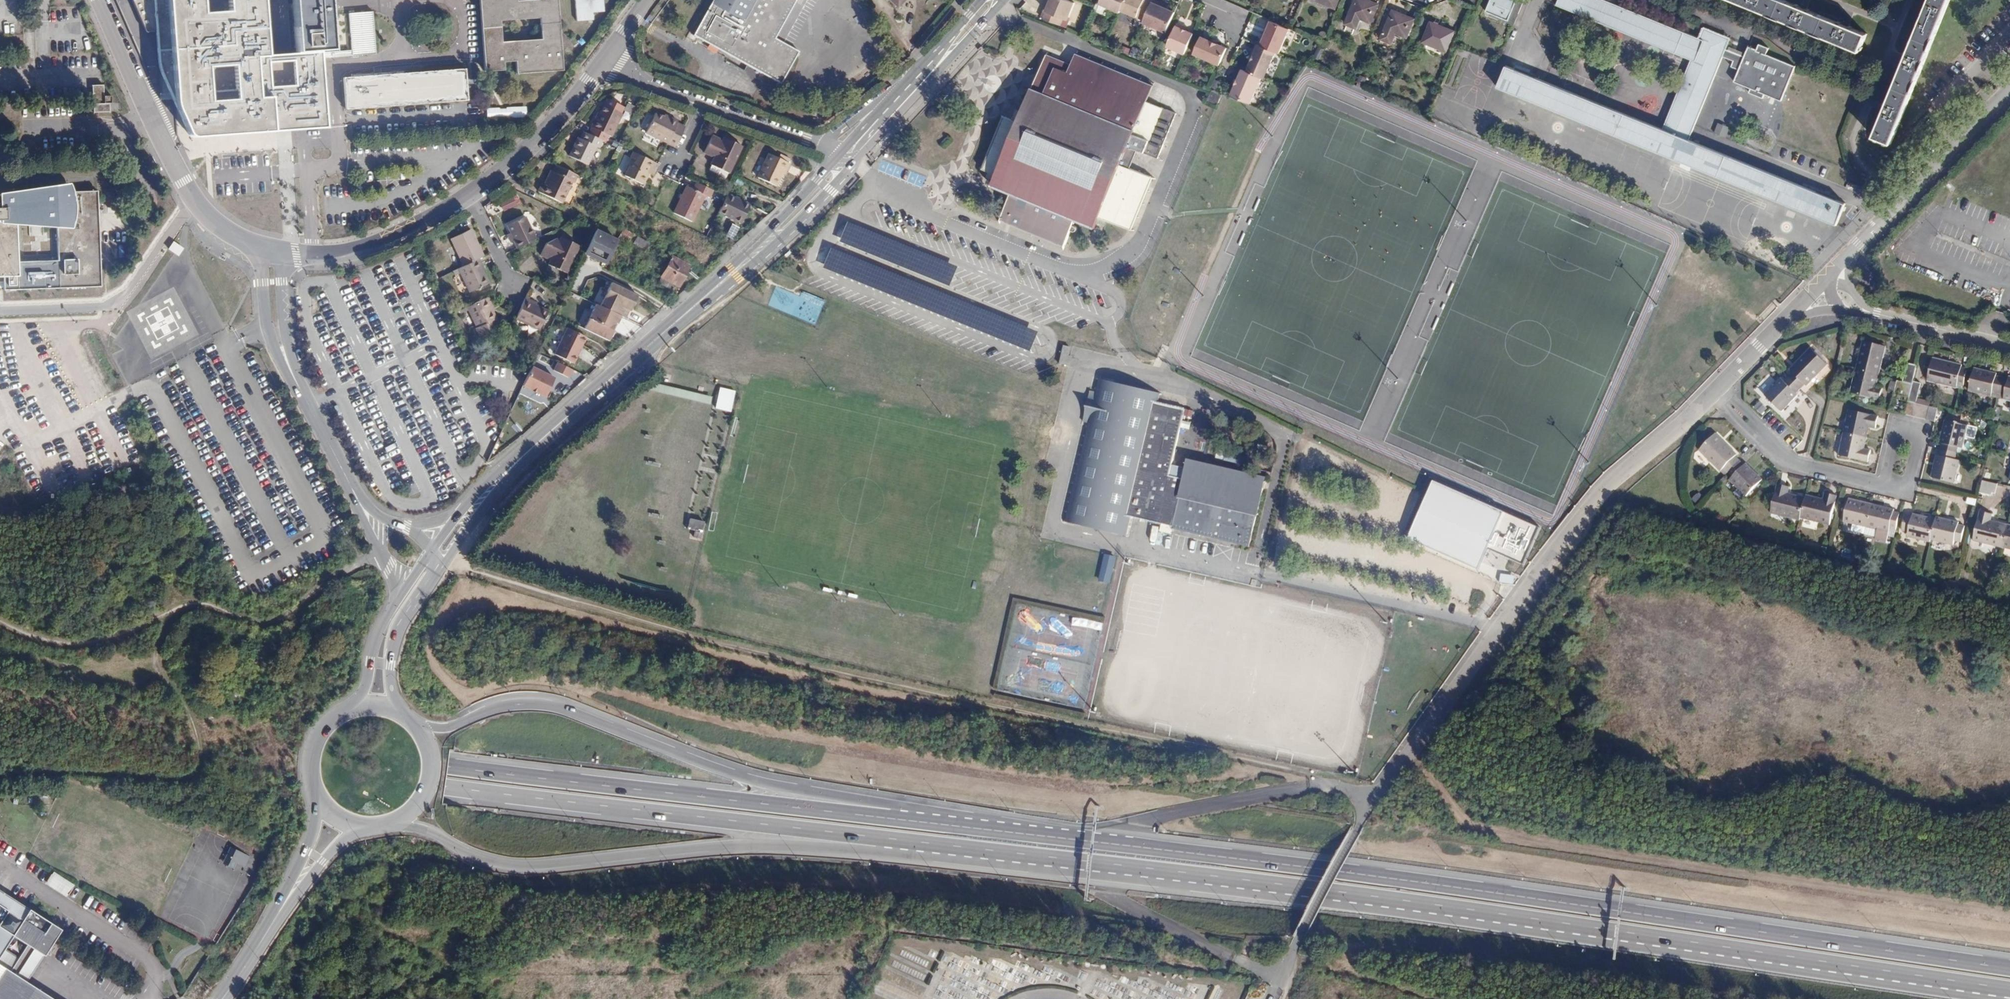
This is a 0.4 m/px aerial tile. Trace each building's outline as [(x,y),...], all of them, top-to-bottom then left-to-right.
[(167,62),(174,90),(179,113),(185,130),(275,124),(281,123),(316,121),(312,59),(311,59),(311,51),(298,52),(297,35),(274,37),(267,38),(262,0),(164,0),(167,62)] [(297,35),(298,52),(311,51),(311,58),(379,54),(376,11),(352,13),(354,50),(334,51),(330,0),(295,0),(297,35)] [(486,71),(505,69),(504,60),(516,60),(516,73),(562,71),(561,50),(555,50),(552,0),(481,0),(486,71)] [(576,23),(593,22),(592,14),(604,14),(603,0),(575,0),(576,23)] [(691,33),(690,34),(692,35),(771,78),(780,82),(798,49),(772,36),(763,52),(744,42),(756,22),(744,15),(752,0),(710,0),(691,33)] [(1045,7),(1043,12),(1066,22),(1075,0),(1051,0),(1048,8),(1045,7)] [(1098,0),(1122,11),(1123,9),(1126,0),(1098,0)] [(1123,9),(1146,19),(1154,0),(1126,0),(1123,9)] [(1162,0),(1154,0),(1146,19),(1144,21),(1168,31),(1176,11),(1162,6),(1164,1),(1162,0)] [(1370,0),(1356,0),(1351,14),(1372,22),(1379,4),(1370,0)] [(1511,0),(1491,0),(1485,15),(1513,27),(1522,5),(1511,0)] [(1610,0),(1559,0),(1557,4),(1693,59),(1663,129),(1689,140),(1725,54),(1728,47),(1733,35),(1706,24),(1701,37),(1610,0)] [(1798,0),(1750,0),(1863,47),(1870,30),(1798,0)] [(1873,137),(1890,144),(1949,0),(1929,0),(1873,137)] [(1415,19),(1393,10),(1386,28),(1407,37),(1415,19)] [(1263,36),(1259,44),(1275,51),(1278,52),(1290,28),(1289,27),(1273,20),(1265,37),(1263,36)] [(1186,25),(1179,22),(1169,44),(1186,52),(1195,32),(1185,28),(1186,25)] [(1455,32),(1432,22),(1423,43),(1446,53),(1455,32)] [(1353,35),(1355,28),(1345,25),(1343,32),(1353,35)] [(1229,47),(1203,36),(1196,52),(1222,64),(1229,47)] [(1747,55),(1728,47),(1725,54),(1736,59),(1734,64),(1742,68),(1736,80),(1753,87),(1751,91),(1765,97),(1767,92),(1783,99),(1798,64),(1769,52),(1771,47),(1761,42),(1759,48),(1751,45),(1747,55)] [(1255,52),(1247,71),(1261,77),(1263,78),(1275,51),(1259,44),(1256,43),(1253,50),(1255,52)] [(1074,67),(1050,56),(1036,91),(1041,92),(1033,110),(1029,108),(1027,113),(1020,111),(1016,121),(1010,118),(988,171),(993,173),(991,178),(999,181),(999,184),(1017,191),(1007,220),(1070,246),(1084,213),(1110,223),(1112,217),(1135,227),(1155,175),(1136,167),(1143,149),(1163,158),(1181,113),(1152,100),(1157,87),(1079,54),(1074,67)] [(1689,140),(1663,129),(1537,77),(1538,75),(1517,66),(1516,69),(1507,65),(1499,86),(1837,224),(1845,203),(1689,140)] [(354,76),(346,77),(348,109),(470,101),(468,69),(407,73),(407,70),(354,73),(354,76)] [(1242,69),(1230,95),(1250,103),(1261,77),(1247,71),(1242,69)] [(108,113),(107,104),(110,104),(110,97),(102,97),(101,87),(90,87),(92,114),(93,114),(107,113),(108,113)] [(1218,103),(1220,91),(1209,90),(1208,101),(1218,103)] [(600,114),(593,129),(613,138),(624,116),(622,115),(625,109),(614,103),(612,109),(604,111),(602,115),(600,114)] [(485,117),(525,116),(525,107),(485,108),(485,117)] [(665,118),(658,115),(649,134),(677,148),(686,127),(679,124),(680,122),(667,116),(665,118)] [(1717,122),(1714,133),(1726,136),(1729,125),(1717,122)] [(579,139),(570,158),(588,166),(598,148),(600,149),(603,142),(586,133),(582,140),(579,139)] [(724,138),(714,133),(706,151),(716,157),(713,164),(731,172),(745,144),(725,135),(724,138)] [(792,162),(771,153),(760,176),(777,185),(784,172),(786,174),(792,162)] [(659,165),(637,154),(629,168),(632,169),(627,178),(644,187),(652,172),(656,173),(659,165)] [(547,187),(544,186),(541,194),(564,205),(574,184),(576,185),(580,177),(559,168),(555,174),(553,172),(547,187)] [(714,190),(697,182),(695,188),(688,186),(675,213),(694,222),(706,196),(711,198),(714,190)] [(0,195),(0,277),(2,277),(3,291),(100,287),(96,191),(0,195)] [(497,201),(503,211),(520,201),(514,191),(497,201)] [(752,204),(729,193),(722,213),(744,223),(752,204)] [(523,220),(505,227),(512,242),(511,243),(514,251),(534,241),(523,220)] [(731,236),(737,227),(731,224),(725,233),(731,236)] [(617,240),(595,230),(584,254),(605,264),(617,240)] [(468,233),(449,241),(452,249),(463,245),(471,240),(468,233)] [(481,260),(471,240),(463,245),(452,249),(462,269),(477,262),(481,260)] [(543,246),(538,256),(548,262),(545,267),(564,276),(578,249),(559,240),(557,243),(553,241),(543,246)] [(690,266),(673,257),(662,276),(679,285),(690,266)] [(482,274),(477,262),(462,269),(456,272),(467,295),(486,287),(480,275),(482,274)] [(600,306),(621,316),(627,319),(638,295),(611,283),(600,306)] [(488,300),(468,309),(478,330),(476,331),(479,339),(497,330),(494,322),(497,321),(488,300)] [(535,305),(525,301),(516,322),(540,333),(549,315),(534,308),(535,305)] [(609,340),(621,316),(600,306),(596,304),(585,329),(609,340)] [(586,336),(567,328),(556,355),(574,363),(586,336)] [(1885,349),(1864,344),(1857,370),(1879,376),(1885,349)] [(1065,362),(1067,346),(1060,345),(1058,361),(1065,362)] [(1797,372),(1791,378),(1802,389),(1808,383),(1810,385),(1830,364),(1814,348),(1793,369),(1797,372)] [(573,370),(557,362),(553,370),(569,378),(573,370)] [(1964,369),(1935,362),(1928,384),(1959,392),(1964,369)] [(556,378),(533,367),(524,386),(547,397),(556,378)] [(1879,376),(1857,370),(1852,394),(1881,401),(1884,389),(1876,387),(1879,376)] [(2001,397),(2005,381),(1999,380),(2000,378),(1978,372),(1972,395),(1994,401),(1995,396),(2001,397)] [(1163,393),(1100,378),(1067,517),(1128,533),(1132,513),(1251,543),(1266,477),(1192,459),(1188,475),(1173,471),(1187,407),(1161,401),(1163,393)] [(1802,389),(1791,378),(1786,383),(1783,380),(1766,397),(1783,413),(1799,396),(1797,394),(1802,389)] [(1915,385),(1899,380),(1896,393),(1912,397),(1915,385)] [(2005,381),(2001,397),(2007,399),(2006,403),(2009,404),(2009,383),(2005,381)] [(729,411),(734,390),(719,387),(714,407),(729,411)] [(1761,414),(1767,408),(1760,401),(1754,407),(1761,414)] [(1935,407),(1911,401),(1907,415),(1931,421),(1935,407)] [(1852,410),(1846,433),(1870,438),(1873,426),(1879,428),(1881,417),(1852,410)] [(1973,428),(1951,423),(1946,446),(1948,446),(1946,451),(1963,456),(1964,449),(1968,451),(1973,428)] [(1870,438),(1846,433),(1841,455),(1871,463),(1873,452),(1867,450),(1870,438)] [(1739,454),(1719,434),(1702,450),(1724,471),(1727,468),(1731,472),(1742,461),(1738,457),(1739,454)] [(1961,461),(1963,456),(1946,451),(1946,458),(1943,457),(1938,480),(1961,485),(1965,462),(1961,461)] [(1746,465),(1742,461),(1731,472),(1735,475),(1731,479),(1748,495),(1764,479),(1748,463),(1746,465)] [(1993,497),(1997,484),(1982,480),(1979,492),(1993,497)] [(1538,528),(1433,483),(1409,538),(1478,567),(1487,547),(1523,563),(1538,528)] [(1792,490),(1779,487),(1772,516),(1801,523),(1802,520),(1806,500),(1790,496),(1792,490)] [(1807,498),(1806,500),(1802,520),(1831,528),(1838,500),(1826,496),(1824,502),(1807,498)] [(1873,506),(1851,501),(1845,523),(1868,528),(1873,506)] [(1895,512),(1873,506),(1868,528),(1890,534),(1895,512)] [(1986,514),(1978,543),(2006,550),(2009,534),(2009,527),(1995,523),(1997,517),(1986,514)] [(688,518),(685,527),(701,532),(704,522),(688,518)] [(1914,522),(1908,520),(1904,534),(1911,535),(1910,541),(1931,546),(1932,544),(1937,524),(1914,519),(1914,522)] [(1937,522),(1937,524),(1932,544),(1955,549),(1956,545),(1962,547),(1966,531),(1960,529),(1960,527),(1937,522)] [(1160,531),(1171,533),(1172,527),(1161,524),(1160,531)] [(1105,554),(1098,581),(1109,584),(1116,557),(1105,554)] [(246,873),(252,855),(231,849),(226,867),(246,873)] [(64,896),(72,885),(51,871),(44,883),(64,896)] [(33,988),(27,984),(55,943),(44,936),(52,924),(0,891),(0,998),(50,998),(33,988)] [(1224,990),(1215,986),(1209,998),(1220,998),(1224,990)]
